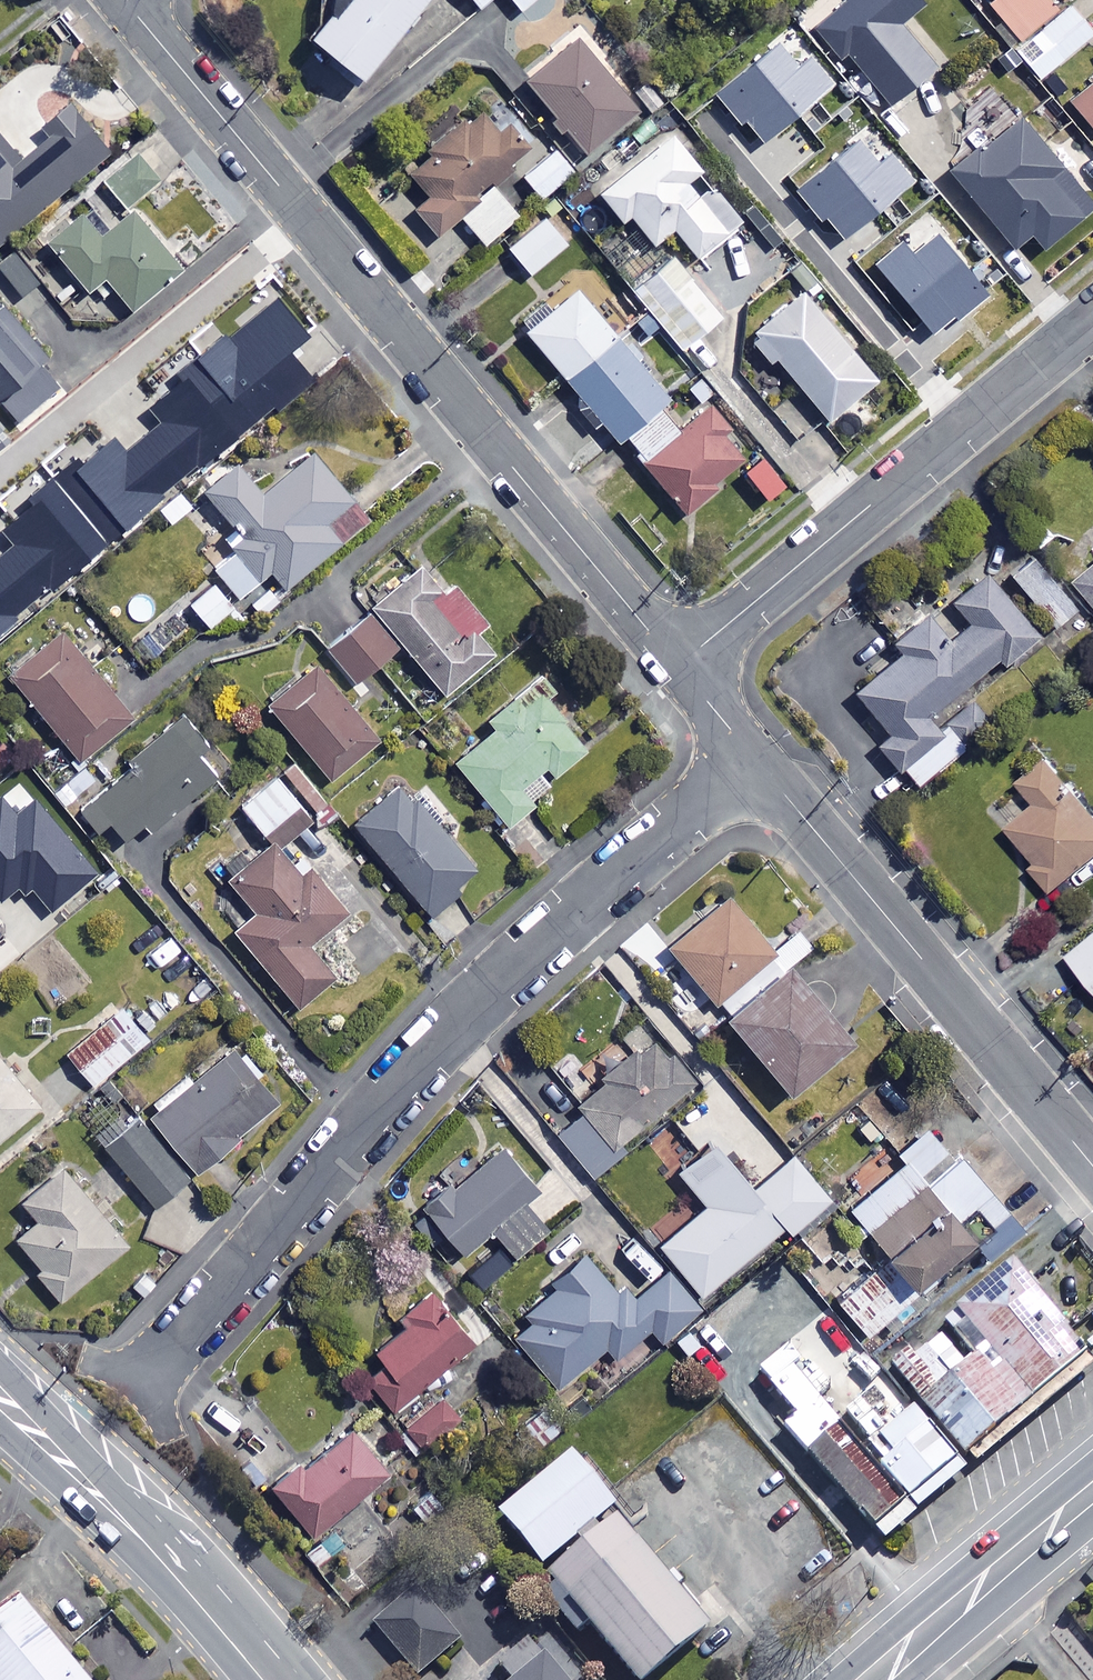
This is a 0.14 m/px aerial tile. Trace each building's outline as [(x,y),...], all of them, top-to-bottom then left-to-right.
[(341,23),(334,18),(315,43),(341,64),(336,70),(362,91),(435,0),(360,0),(341,23)] [(482,10),(494,0),(473,0),(482,10)] [(524,13),(538,0),(513,0),(524,13)] [(893,107),(939,68),(903,25),(929,4),(925,0),(849,0),(816,28),(843,60),(849,55),(893,107)] [(984,1),(1022,45),(1064,9),(1056,0),(985,0),(984,1)] [(1092,34),(1069,7),(1022,48),(1045,75),(1092,34)] [(641,115),(580,41),(528,84),(589,158),(641,115)] [(747,123),(766,144),(837,83),(812,55),(800,65),(779,41),(716,96),(743,126),(747,123)] [(1073,103),(1092,128),(1092,87),(1073,103)] [(73,107),(44,132),(52,141),(16,172),(0,153),(0,246),(111,152),(73,107)] [(505,138),(483,114),(414,177),(433,199),(417,214),(437,236),(530,151),(512,131),(505,138)] [(1023,123),(954,177),(1013,254),(1033,239),(1044,253),(1092,214),(1092,213),(1023,123)] [(745,223),(673,135),(600,195),(625,225),(633,219),(656,247),(676,231),(700,260),(745,223)] [(827,219),(844,240),(916,182),(892,153),(879,164),(859,139),(795,191),(821,223),(827,219)] [(575,174),(554,149),(522,175),(543,200),(575,174)] [(162,181),(139,153),(104,182),(127,209),(162,181)] [(522,218),(495,190),(463,221),(490,249),(522,218)] [(184,271),(135,210),(102,237),(83,214),(47,243),(90,295),(107,281),(132,312),(184,271)] [(567,246),(545,221),(511,250),(532,276),(567,246)] [(876,263),(934,335),(955,318),(958,322),(990,297),(940,235),(916,254),(904,240),(876,263)] [(15,251),(0,263),(0,269),(22,298),(40,283),(15,251)] [(685,350),(723,318),(673,259),(635,291),(685,350)] [(646,464),(681,435),(661,412),(672,403),(580,292),(529,334),(620,444),(626,440),(646,464)] [(880,379),(807,292),(751,339),(772,364),(777,359),(840,435),(875,405),(865,392),(880,379)] [(196,359),(252,427),(275,408),(279,412),(316,382),(292,353),(311,338),(278,298),(229,338),(226,335),(196,359)] [(19,423),(61,388),(42,366),(50,360),(0,301),(0,401),(19,423)] [(144,437),(180,481),(197,467),(199,469),(252,427),(196,359),(177,374),(184,382),(150,409),(161,423),(144,437)] [(681,435),(646,464),(688,515),(756,459),(713,408),(691,426),(681,435)] [(53,479),(108,545),(166,497),(163,494),(180,481),(144,437),(127,451),(116,438),(83,464),(78,458),(53,479)] [(357,497),(318,452),(267,496),(241,465),(205,495),(236,531),(225,540),(232,549),(210,568),(241,603),(273,575),(289,594),(371,524),(352,501),(357,497)] [(766,459),(747,478),(772,503),(791,485),(766,459)] [(53,479),(14,512),(19,517),(2,532),(13,545),(0,556),(0,563),(33,602),(49,588),(53,592),(108,545),(53,479)] [(1084,606),(1040,550),(1011,573),(1055,629),(1084,606)] [(0,563),(0,635),(20,619),(17,615),(33,602),(0,563)] [(447,596),(427,570),(377,608),(448,699),(509,652),(459,587),(447,596)] [(1080,583),(1092,598),(1092,573),(1080,583)] [(1041,640),(990,576),(955,604),(972,626),(955,639),(935,613),(897,644),(905,655),(857,693),(891,735),(878,744),(915,790),(966,749),(936,712),(1000,660),(1006,668),(1041,640)] [(240,615),(216,585),(192,605),(217,635),(240,615)] [(400,652),(374,618),(330,652),(357,686),(400,652)] [(134,723),(66,635),(14,676),(81,764),(134,723)] [(381,747),(319,668),(271,706),(333,784),(381,747)] [(546,700),(536,687),(492,723),(499,732),(459,764),(510,828),(563,785),(557,779),(589,753),(558,714),(570,704),(559,690),(546,700)] [(194,803),(222,779),(178,726),(134,763),(139,769),(87,812),(102,830),(111,822),(133,848),(191,799),(194,803)] [(0,731),(0,773),(20,757),(0,731)] [(1050,762),(1022,784),(1039,805),(1009,828),(1037,864),(1033,867),(1052,892),(1092,860),(1092,816),(1050,762)] [(303,806),(278,775),(241,805),(267,836),(303,806)] [(481,875),(406,784),(357,825),(431,916),(481,875)] [(53,913),(99,875),(36,799),(17,814),(2,796),(0,798),(0,902),(1,904),(19,889),(25,897),(33,890),(53,913)] [(304,879),(277,847),(231,885),(259,918),(239,934),(303,1011),(340,980),(311,946),(348,915),(313,872),(304,879)] [(780,956),(731,898),(669,949),(718,1008),(780,956)] [(1092,984),(1092,939),(1071,957),(1092,984)] [(856,1047),(794,972),(732,1023),(794,1098),(856,1047)] [(150,1041),(122,1008),(67,1054),(95,1087),(150,1041)] [(700,1083),(657,1036),(579,1106),(588,1115),(561,1139),(592,1174),(646,1126),(649,1129),(700,1083)] [(147,1115),(196,1177),(296,1098),(274,1070),(262,1080),(239,1051),(193,1088),(189,1082),(147,1115)] [(0,1057),(0,1143),(42,1108),(0,1057)] [(196,1177),(147,1115),(107,1147),(156,1209),(196,1177)] [(1007,1221),(930,1130),(902,1154),(908,1162),(851,1208),(920,1292),(1007,1221)] [(752,1188),(716,1144),(681,1173),(709,1207),(663,1246),(703,1295),(789,1225),(794,1231),(830,1201),(792,1155),(752,1188)] [(540,1193),(508,1152),(431,1212),(464,1254),(495,1230),(517,1257),(548,1232),(526,1204),(540,1193)] [(130,1247),(66,1169),(26,1202),(41,1221),(19,1239),(44,1269),(40,1273),(63,1301),(130,1247)] [(632,1304),(590,1255),(527,1309),(536,1320),(515,1337),(559,1388),(608,1347),(618,1359),(653,1329),(665,1343),(704,1310),(670,1271),(632,1304)] [(915,1299),(886,1262),(835,1301),(864,1339),(915,1299)] [(1078,1368),(1010,1283),(962,1321),(990,1356),(1031,1408),(1078,1368)] [(476,1345),(436,1293),(403,1318),(410,1328),(379,1352),(390,1366),(372,1379),(393,1408),(476,1345)] [(955,1469),(1031,1408),(990,1356),(914,1417),(916,1421),(955,1469)] [(461,1423),(446,1401),(407,1429),(423,1450),(461,1423)] [(563,1428),(547,1406),(525,1423),(542,1444),(563,1428)] [(907,1510),(955,1469),(916,1421),(868,1462),(907,1510)] [(390,1476),(354,1432),(307,1471),(302,1466),(276,1488),(316,1537),(390,1476)] [(846,1559),(907,1510),(868,1462),(846,1434),(785,1483),(846,1559)] [(618,1511),(575,1459),(503,1520),(547,1572),(618,1511)] [(625,1528),(551,1590),(628,1679),(657,1679),(713,1632),(625,1528)] [(422,1594),(376,1628),(415,1679),(417,1679),(461,1647),(422,1594)] [(28,1599),(0,1620),(0,1679),(89,1679),(28,1599)] [(547,1662),(526,1679),(562,1679),(547,1662)]
